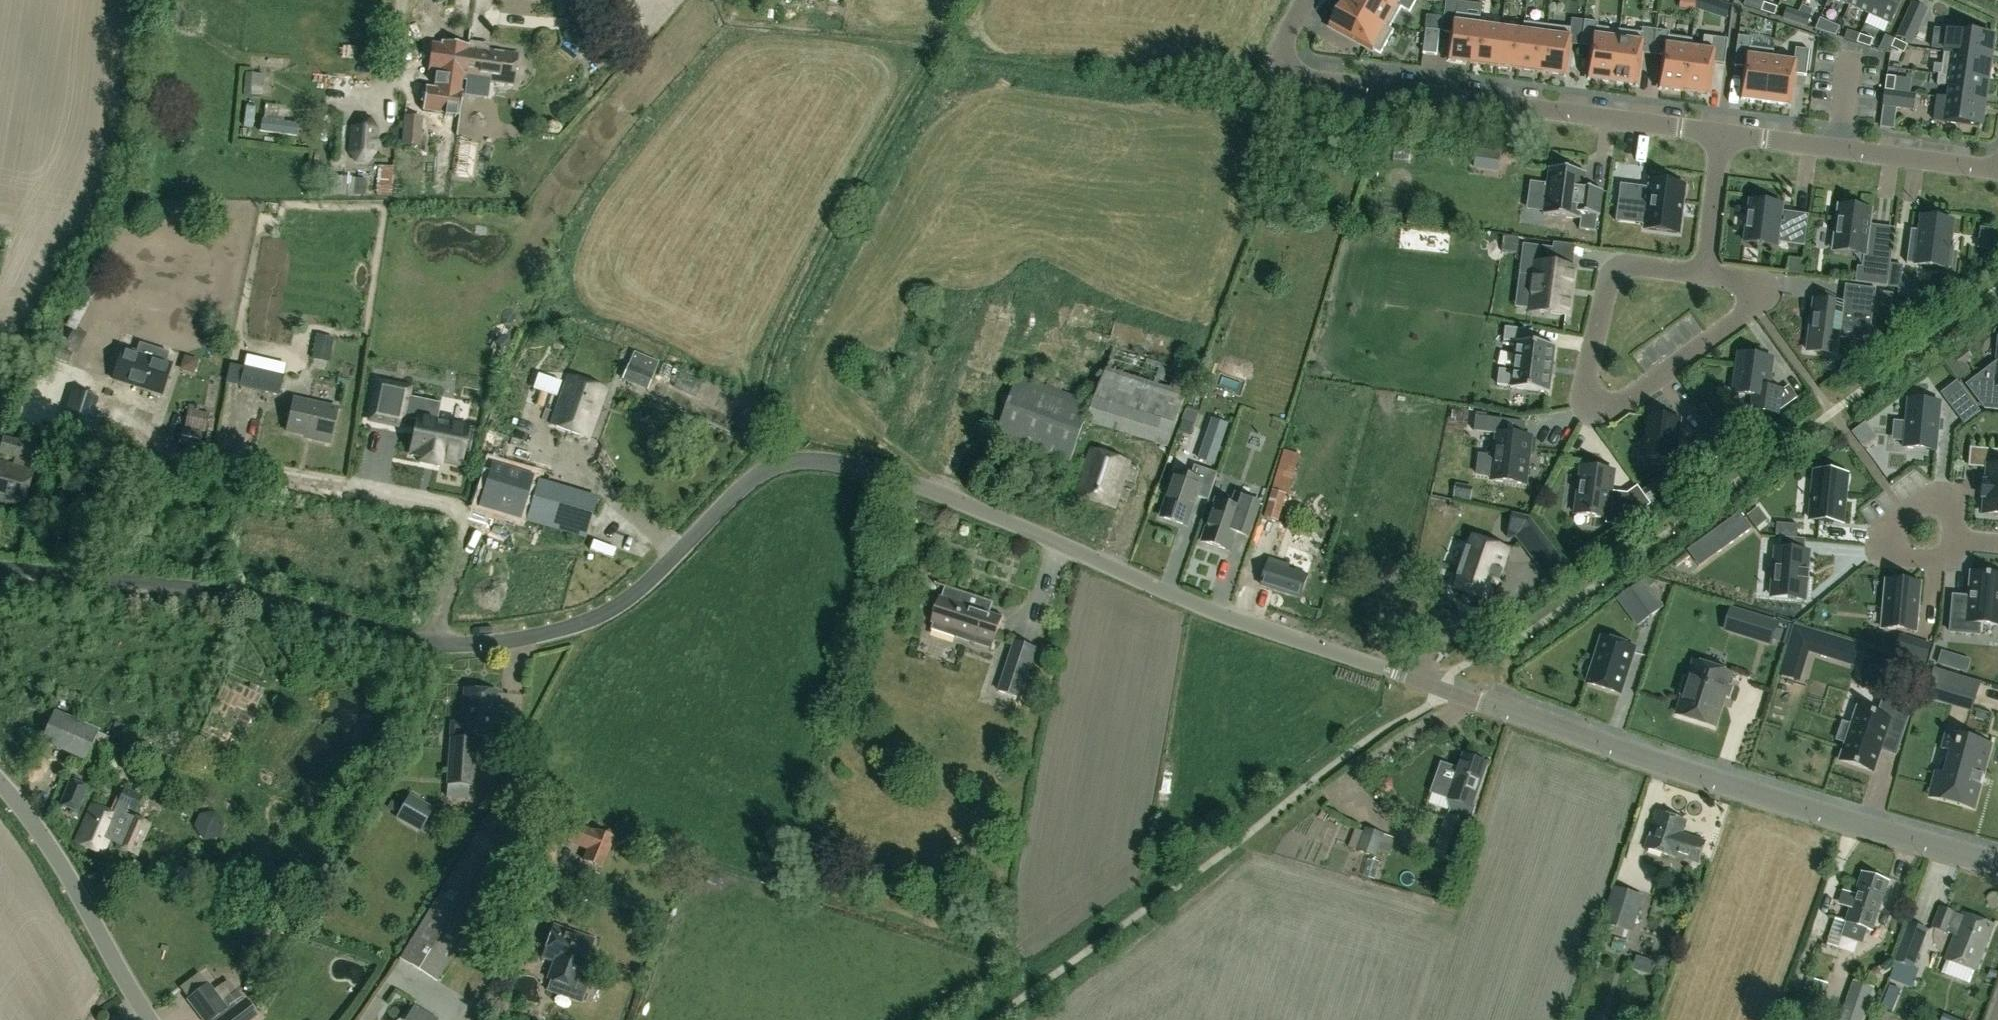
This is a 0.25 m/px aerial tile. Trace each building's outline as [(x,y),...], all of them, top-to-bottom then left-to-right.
[(1389,29),(1390,28),(1401,7),(1410,12),(1416,0),(1346,0),(1344,4),(1389,29)] [(1454,33),(1456,14),(1458,1),(1447,0),(1446,0),(1442,32),(1454,33)] [(1850,6),(1870,15),(1877,0),(1853,0),(1850,6)] [(1870,15),(1890,25),(1902,0),(1877,0),(1870,15)] [(1726,19),(1731,6),(1717,1),(1713,14),(1726,19)] [(1764,3),(1761,11),(1774,16),(1777,7),(1764,3)] [(1390,28),(1389,29),(1344,4),(1332,27),(1381,54),(1394,30),(1390,28)] [(1794,22),(1798,13),(1787,9),(1784,19),(1794,22)] [(1810,17),(1798,13),(1794,22),(1806,26),(1810,17)] [(1450,61),(1474,64),(1479,26),(1481,17),(1456,14),(1454,33),(1450,61)] [(1833,24),(1820,18),(1815,29),(1828,34),(1833,24)] [(1594,48),(1590,79),(1613,82),(1620,30),(1598,27),(1598,23),(1585,21),(1581,46),(1594,48)] [(1904,21),(1897,36),(1912,42),(1919,28),(1904,21)] [(1523,32),(1524,32),(1519,70),(1541,73),(1548,26),(1524,23),(1523,32)] [(1474,64),(1496,67),(1501,29),(1479,26),(1474,64)] [(1570,29),(1548,26),(1541,73),(1565,76),(1571,29),(1570,29)] [(1423,53),(1437,55),(1440,31),(1426,29),(1423,53)] [(1519,70),(1524,32),(1523,32),(1501,29),(1496,67),(1519,70)] [(1620,30),(1613,82),(1637,85),(1641,54),(1653,56),(1656,30),(1643,29),(1642,33),(1620,30)] [(1992,35),(1947,29),(1944,51),(1989,58),(1992,35)] [(1691,44),(1692,44),(1693,40),(1670,37),(1670,32),(1656,30),(1653,56),(1665,57),(1661,89),(1685,92),(1691,44)] [(1859,35),(1847,31),(1845,39),(1856,43),(1859,35)] [(1857,43),(1870,47),(1873,39),(1860,34),(1857,43)] [(1703,45),(1692,44),(1691,44),(1685,92),(1708,95),(1712,63),(1725,65),(1728,40),(1704,36),(1703,45)] [(1752,38),(1738,36),(1734,66),(1747,68),(1743,99),(1766,103),(1772,60),(1773,60),(1774,50),(1751,47),(1752,38)] [(474,81),(513,86),(517,53),(488,49),(488,44),(468,42),(468,44),(439,40),(435,77),(471,82),(471,81),(474,81)] [(1904,54),(1907,45),(1895,40),(1891,48),(1904,54)] [(1773,60),(1772,60),(1766,103),(1790,106),(1794,74),(1806,76),(1810,50),(1796,49),(1794,63),(1773,60)] [(1944,51),(1941,74),(1986,80),(1989,58),(1944,51)] [(245,73),(242,95),(262,97),(264,75),(245,73)] [(1938,73),(1937,85),(1949,86),(1947,98),(1982,103),(1986,80),(1941,74),(1938,73)] [(1885,90),(1894,91),(1896,77),(1887,76),(1885,90)] [(1894,91),(1885,90),(1882,106),(1913,111),(1916,95),(1894,91)] [(1982,103),(1947,98),(1938,96),(1934,121),(1979,127),(1982,103)] [(420,147),(423,103),(405,102),(401,146),(420,147)] [(375,155),(377,127),(370,117),(359,116),(349,126),(348,154),(355,164),(366,165),(375,155)] [(261,119),(258,133),(298,139),(299,124),(261,119)] [(1500,154),(1475,151),(1474,165),(1498,168),(1500,154)] [(377,166),(375,196),(391,197),(392,182),(399,182),(400,166),(392,166),(392,167),(377,166)] [(1550,169),(1549,174),(1544,214),(1543,214),(1543,215),(1580,219),(1580,218),(1579,218),(1580,213),(1599,216),(1600,215),(1599,215),(1602,192),(1603,192),(1603,191),(1583,188),(1585,174),(1586,174),(1586,173),(1549,168),(1549,169),(1550,169)] [(1521,187),(1524,175),(1511,172),(1508,185),(1521,187)] [(1621,184),(1618,207),(1647,211),(1645,229),(1679,233),(1685,186),(1651,182),(1650,191),(1640,190),(1640,187),(1621,184)] [(1780,215),(1782,205),(1751,201),(1745,242),(1776,246),(1777,242),(1805,246),(1809,215),(1793,213),(1792,216),(1780,215)] [(1871,210),(1839,206),(1833,250),(1864,254),(1862,269),(1870,270),(1868,283),(1857,282),(1857,281),(1856,281),(1856,282),(1887,286),(1892,251),(1866,247),(1871,210)] [(163,222),(176,225),(179,211),(166,208),(163,222)] [(1914,230),(1910,263),(1955,269),(1958,244),(1954,244),(1956,221),(1923,217),(1921,231),(1914,230)] [(1501,252),(1504,252),(1517,254),(1519,238),(1503,236),(1503,238),(1501,252)] [(1524,245),(1522,263),(1537,265),(1532,311),(1567,316),(1573,268),(1552,266),(1554,249),(1524,245)] [(1843,305),(1813,301),(1806,350),(1829,353),(1832,332),(1870,337),(1876,289),(1846,285),(1843,305)] [(1916,288),(1900,286),(1898,298),(1914,300),(1916,288)] [(1894,294),(1883,293),(1881,307),(1892,308),(1894,294)] [(86,334),(73,328),(67,342),(80,348),(86,334)] [(1510,388),(1549,393),(1549,392),(1554,349),(1555,349),(1555,348),(1531,345),(1533,333),(1505,329),(1503,343),(1517,344),(1513,373),(1499,371),(1497,384),(1510,386),(1510,388)] [(316,334),(310,363),(328,371),(335,339),(316,334)] [(170,364),(165,362),(168,353),(150,348),(148,357),(122,348),(111,379),(160,395),(170,364)] [(1112,348),(1085,421),(1167,447),(1195,373),(1112,348)] [(646,390),(653,374),(658,362),(633,353),(628,364),(627,364),(620,380),(646,390)] [(1741,354),(1735,393),(1754,396),(1752,410),(1777,414),(1780,389),(1766,387),(1770,358),(1741,354)] [(285,364),(246,355),(240,384),(279,392),(285,364)] [(1970,386),(1987,408),(1997,410),(1997,364),(1970,386)] [(995,435),(1068,462),(1091,401),(1017,375),(995,435)] [(604,389),(566,376),(550,424),(588,437),(604,389)] [(1957,382),(1941,393),(1949,404),(1965,392),(1957,382)] [(421,464),(436,467),(439,467),(440,462),(458,465),(461,452),(469,454),(474,429),(437,421),(438,416),(421,412),(423,400),(407,397),(409,389),(377,383),(370,420),(401,426),(403,420),(417,423),(416,431),(415,431),(413,442),(411,456),(420,458),(419,463),(421,464)] [(84,443),(88,425),(97,391),(73,385),(60,437),(84,443)] [(305,433),(305,431),(312,432),(311,436),(330,440),(337,405),(294,396),(287,429),(305,433)] [(1903,447),(1936,450),(1941,403),(1908,400),(1903,447)] [(1182,420),(1194,425),(1198,413),(1186,409),(1182,420)] [(187,410),(183,427),(205,431),(209,415),(187,410)] [(1531,437),(1506,434),(1508,420),(1476,416),(1474,431),(1497,434),(1494,457),(1479,455),(1476,474),(1492,476),(1491,480),(1525,484),(1531,437)] [(1679,420),(1650,416),(1644,458),(1673,462),(1679,420)] [(1215,465),(1230,424),(1215,418),(1200,459),(1215,465)] [(1865,429),(1861,424),(1852,432),(1855,436),(1865,429)] [(181,430),(178,445),(197,449),(201,434),(181,430)] [(1736,432),(1724,441),(1729,448),(1741,440),(1736,432)] [(22,467),(24,460),(28,461),(32,445),(2,437),(0,445),(0,455),(14,459),(12,465),(0,461),(0,503),(22,508),(32,470),(22,467)] [(1114,507),(1129,462),(1091,449),(1075,494),(1114,507)] [(1984,482),(1983,498),(1984,498),(1983,514),(1997,515),(1997,451),(1971,449),(1969,466),(1987,468),(1986,482),(1984,482)] [(1284,450),(1264,517),(1278,521),(1286,495),(1287,495),(1300,455),(1284,450)] [(471,505),(503,514),(515,474),(482,465),(471,505)] [(1173,474),(1158,520),(1185,528),(1194,498),(1205,502),(1214,474),(1191,467),(1187,478),(1173,474)] [(1614,474),(1607,473),(1607,471),(1588,468),(1587,470),(1581,469),(1577,512),(1608,517),(1607,522),(1623,524),(1627,493),(1618,492),(1618,493),(1611,492),(1613,478),(1614,474)] [(599,497),(532,479),(519,522),(583,540),(599,497)] [(1840,524),(1844,484),(1816,481),(1812,521),(1840,524)] [(1213,501),(1200,543),(1228,552),(1237,522),(1250,526),(1257,502),(1233,494),(1229,506),(1213,501)] [(1740,512),(1703,539),(1715,555),(1751,529),(1740,512)] [(1517,539),(1531,558),(1550,544),(1530,518),(1513,514),(1508,538),(1517,539)] [(1777,523),(1776,535),(1797,537),(1798,525),(1777,523)] [(1776,549),(1772,597),(1804,600),(1805,581),(1809,581),(1809,580),(1805,579),(1806,573),(1809,573),(1809,571),(1806,571),(1808,552),(1804,552),(1805,540),(1781,537),(1780,549),(1776,549)] [(1473,538),(1469,548),(1466,548),(1456,577),(1459,577),(1455,589),(1484,599),(1490,583),(1495,585),(1497,581),(1499,582),(1500,581),(1497,580),(1498,576),(1500,577),(1501,576),(1498,575),(1500,571),(1503,572),(1503,571),(1500,570),(1508,550),(1473,538)] [(1260,585),(1299,598),(1310,564),(1292,558),(1290,565),(1269,558),(1260,585)] [(1969,598),(1966,598),(1966,602),(1954,601),(1955,596),(1953,596),(1950,632),(1979,635),(1980,624),(1997,626),(1997,576),(1971,573),(1969,598)] [(1920,584),(1887,581),(1882,628),(1915,631),(1920,584)] [(1631,591),(1652,619),(1664,609),(1644,582),(1631,591)] [(933,632),(931,638),(957,646),(959,639),(994,650),(994,651),(995,651),(1004,623),(1002,623),(990,619),(993,609),(934,591),(934,593),(944,596),(942,605),(939,604),(931,631),(933,632)] [(1777,623),(1746,614),(1741,631),(1772,641),(1777,623)] [(1809,652),(1831,659),(1837,638),(1795,625),(1779,675),(1800,681),(1809,652)] [(1930,645),(1900,636),(1894,653),(1925,662),(1930,645)] [(1620,694),(1634,648),(1602,638),(1587,683),(1620,694)] [(1016,647),(1001,698),(1022,704),(1037,654),(1016,647)] [(1941,653),(1938,664),(1947,667),(1950,656),(1941,653)] [(1679,715),(1713,726),(1723,694),(1728,696),(1734,677),(1729,675),(1730,674),(1695,663),(1690,681),(1686,679),(1681,695),(1685,697),(1679,715)] [(1933,671),(1926,694),(1972,708),(1979,685),(1933,671)] [(0,673),(0,692),(12,692),(12,673),(0,673)] [(463,690),(461,723),(449,722),(446,786),(447,786),(446,797),(468,798),(469,787),(473,787),(477,726),(493,727),(493,719),(499,719),(500,708),(495,707),(496,692),(463,690)] [(1840,761),(1873,772),(1880,750),(1884,751),(1886,747),(1896,750),(1894,755),(1895,755),(1911,709),(1883,700),(1878,715),(1858,708),(1852,726),(1843,723),(1837,740),(1846,743),(1840,761)] [(44,736),(89,752),(99,723),(54,708),(44,736)] [(1990,745),(1961,737),(1960,742),(1957,742),(1956,747),(1958,747),(1957,751),(1951,750),(1951,752),(1945,774),(1940,794),(1974,803),(1979,785),(1980,785),(1981,785),(1981,784),(1979,784),(1981,776),(1983,776),(1982,775),(1990,745)] [(1486,764),(1463,756),(1458,771),(1454,769),(1443,798),(1448,800),(1447,802),(1450,809),(1448,816),(1446,815),(1432,855),(1456,863),(1470,823),(1469,823),(1475,807),(1471,806),(1475,794),(1476,794),(1486,764)] [(69,780),(58,806),(77,814),(88,788),(69,780)] [(136,854),(149,824),(128,815),(128,816),(124,814),(126,809),(133,812),(141,796),(124,789),(118,803),(117,803),(112,814),(91,804),(75,841),(102,853),(107,841),(136,854)] [(433,809),(408,795),(395,819),(420,832),(433,809)] [(487,812),(398,958),(435,981),(524,834),(487,812)] [(1656,812),(1645,849),(1674,858),(1675,857),(1698,864),(1704,842),(1681,835),(1686,822),(1656,812)] [(601,869),(614,837),(591,829),(591,830),(573,823),(566,842),(585,850),(581,861),(601,869)] [(1375,858),(1383,835),(1363,828),(1355,851),(1375,858)] [(1164,843),(1155,842),(1154,851),(1163,852),(1164,843)] [(1887,882),(1862,874),(1846,923),(1849,924),(1847,931),(1863,937),(1865,929),(1871,931),(1887,882)] [(1632,933),(1644,897),(1613,887),(1601,923),(1632,933)] [(1962,913),(1961,916),(1940,908),(1933,927),(1954,935),(1950,948),(1945,960),(1975,972),(1980,960),(1993,925),(1962,913)] [(1908,982),(1928,930),(1910,923),(1890,975),(1908,982)] [(592,939),(553,925),(542,958),(553,962),(547,979),(573,988),(581,967),(582,967),(592,939)] [(1593,949),(1587,967),(1595,969),(1597,963),(1598,964),(1601,952),(1593,949)] [(1857,980),(1842,1019),(1862,1019),(1875,986),(1857,980)] [(179,1005),(190,1019),(211,1019),(222,1012),(204,987),(179,1005)] [(252,1019),(257,1016),(245,1000),(244,1001),(235,991),(224,1000),(233,1010),(219,1019),(252,1019)] [(424,1019),(435,1019),(442,1006),(420,995),(411,1014),(424,1019)] [(1896,1002),(1885,998),(1881,1008),(1892,1013),(1896,1002)]
